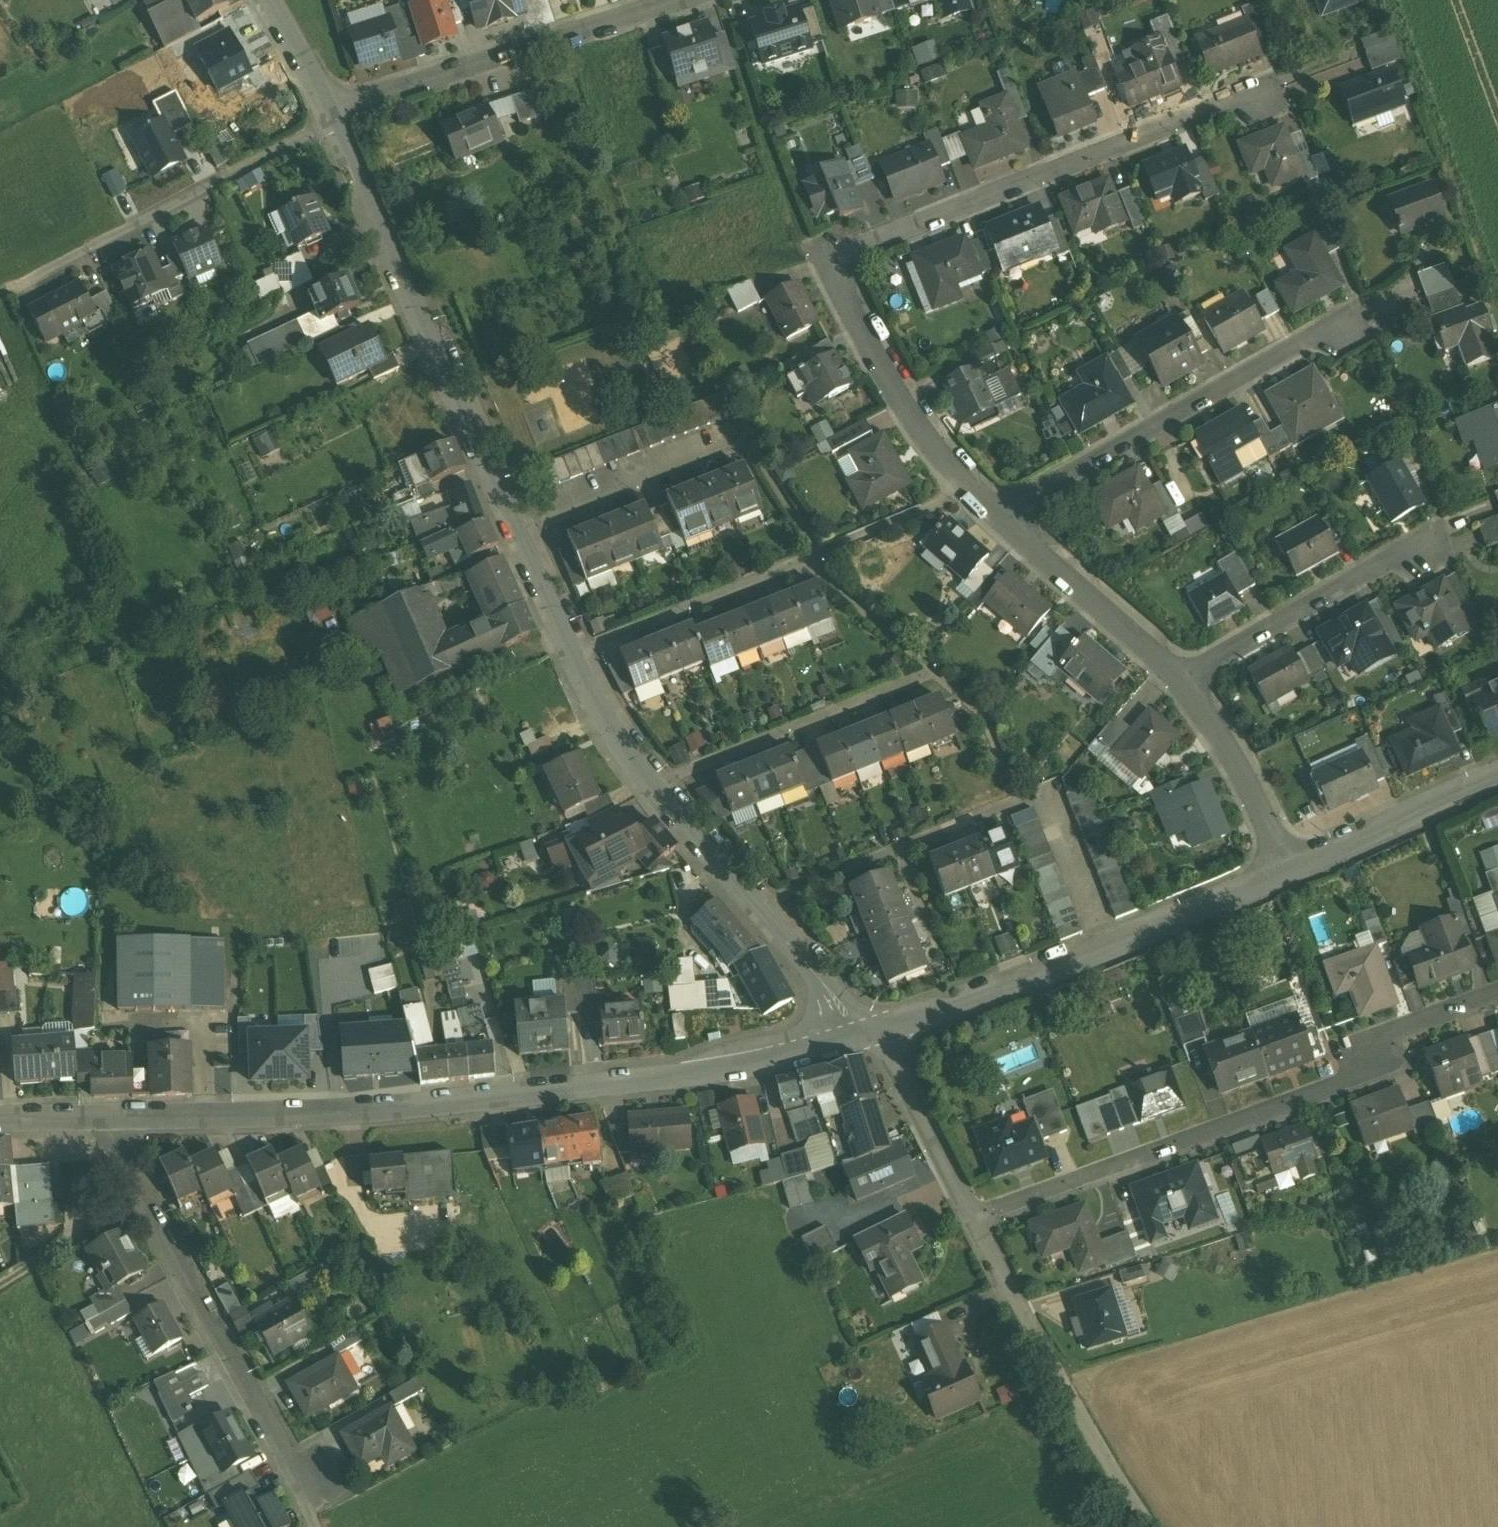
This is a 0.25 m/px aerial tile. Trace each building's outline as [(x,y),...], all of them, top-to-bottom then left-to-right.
[(148,13),(170,0),(141,0),(148,13)] [(185,0),(150,17),(166,49),(201,31),(197,23),(196,24),(185,0)] [(185,0),(196,24),(197,23),(229,7),(226,0),(185,0)] [(456,0),(449,0),(443,2),(451,27),(463,23),(456,0)] [(478,30),(488,26),(489,29),(514,22),(513,19),(523,15),(520,4),(519,0),(468,0),(478,30)] [(841,30),(879,18),(878,17),(873,0),(831,0),(841,30)] [(878,17),(895,12),(890,0),(873,0),(878,17)] [(895,12),(911,6),(909,0),(890,0),(895,12)] [(939,9),(951,6),(954,15),(970,10),(967,0),(936,0),(939,9)] [(1322,17),(1367,0),(1316,0),(1322,17)] [(443,2),(413,12),(424,47),(455,37),(451,27),(443,2)] [(1269,44),(1254,5),(1242,10),(1246,21),(1257,49),(1269,44)] [(399,7),(384,11),(387,21),(389,21),(396,45),(410,41),(399,7)] [(812,7),(798,12),(809,46),(822,42),(812,7)] [(797,9),(750,24),(755,40),(762,63),(763,65),(810,50),(809,46),(798,12),(797,9)] [(1184,59),(1167,17),(1154,22),(1160,38),(1161,38),(1171,64),(1184,59)] [(387,21),(351,33),(361,67),(399,55),(396,45),(389,21),(387,21)] [(1246,21),(1196,41),(1209,75),(1260,55),(1257,49),(1246,21)] [(708,26),(663,40),(677,84),(722,70),(722,69),(713,39),(708,26)] [(228,30),(195,48),(217,91),(251,74),(228,30)] [(1391,30),(1361,42),(1366,56),(1397,45),(1391,30)] [(724,36),(713,39),(722,69),(734,66),(724,36)] [(1146,60),(1115,72),(1129,107),(1180,87),(1171,64),(1161,38),(1160,38),(1140,46),(1146,60)] [(755,40),(743,43),(751,66),(762,63),(755,40)] [(909,47),(915,64),(936,58),(931,41),(909,47)] [(1397,45),(1366,56),(1372,71),(1402,60),(1397,45)] [(1086,72),(1075,76),(1084,99),(1106,90),(1093,56),(1082,61),(1086,72)] [(1074,76),(1070,64),(1066,62),(1054,67),(1052,71),(1057,83),(1054,85),(1056,91),(1042,96),(1058,136),(1093,122),(1084,99),(1075,76),(1074,76)] [(940,63),(919,71),(923,83),(944,74),(940,63)] [(1018,96),(1008,70),(997,74),(1006,97),(1007,100),(1018,96)] [(1392,71),(1341,90),(1353,125),(1404,106),(1392,71)] [(915,107),(915,90),(894,91),(894,107),(915,107)] [(537,91),(511,99),(519,124),(546,116),(537,91)] [(152,104),(161,122),(163,121),(172,137),(193,126),(175,92),(152,104)] [(1018,96),(1007,100),(1016,123),(1027,118),(1018,96)] [(1006,97),(981,106),(985,116),(984,117),(985,120),(987,120),(990,127),(962,139),(969,156),(973,167),(975,167),(997,158),(998,160),(1026,149),(1016,123),(1007,100),(1006,97)] [(488,107),(440,128),(456,162),(503,142),(488,107)] [(132,137),(153,178),(185,162),(172,137),(163,121),(161,122),(132,137)] [(1283,128),(1239,145),(1251,174),(1270,166),(1278,186),(1302,176),(1294,157),(1283,128)] [(941,139),(937,130),(923,135),(928,147),(937,169),(950,164),(941,139)] [(959,132),(941,139),(950,164),(969,156),(962,139),(959,132)] [(218,141),(206,147),(218,172),(231,166),(218,141)] [(928,147),(881,165),(895,201),(942,182),(937,169),(928,147)] [(1185,150),(1143,166),(1157,201),(1179,192),(1182,202),(1202,194),(1203,194),(1191,164),(1185,150)] [(1294,157),(1302,176),(1305,184),(1318,178),(1317,177),(1311,159),(1308,151),(1294,157)] [(1322,154),(1311,159),(1317,177),(1329,173),(1322,154)] [(865,157),(843,166),(851,188),(874,179),(865,157)] [(1204,159),(1191,164),(1203,194),(1202,194),(1205,202),(1219,196),(1204,159)] [(842,164),(821,172),(824,178),(811,183),(814,192),(810,193),(809,193),(809,197),(810,200),(811,203),(813,207),(816,210),(817,209),(820,208),(824,216),(837,211),(839,217),(852,212),(850,206),(857,201),(851,188),(843,166),(842,164)] [(102,178),(112,198),(127,190),(116,171),(102,178)] [(239,189),(261,180),(257,171),(235,181),(239,189)] [(1107,181),(1061,199),(1075,233),(1101,223),(1105,232),(1124,224),(1107,181)] [(1432,185),(1391,200),(1399,224),(1397,225),(1399,232),(1401,231),(1402,234),(1444,219),(1432,185)] [(1145,226),(1130,189),(1119,193),(1133,230),(1145,226)] [(312,197),(280,211),(289,231),(297,249),(328,235),(312,197)] [(1039,208),(986,229),(1004,272),(1054,252),(1056,251),(1044,221),(1039,208)] [(280,211),(268,216),(277,237),(289,231),(280,211)] [(1069,253),(1055,217),(1044,221),(1056,251),(1054,252),(1057,258),(1069,253)] [(1335,224),(1313,237),(1325,257),(1343,247),(1335,224)] [(207,230),(173,244),(177,253),(186,275),(188,280),(222,265),(207,230)] [(1325,257),(1313,237),(1291,249),(1303,271),(1277,285),(1293,313),(1341,285),(1325,257)] [(964,238),(935,250),(936,254),(914,263),(927,296),(933,294),(938,308),(961,299),(955,285),(979,275),(967,245),(964,238)] [(990,271),(978,241),(967,245),(979,275),(990,271)] [(186,275),(177,253),(166,258),(170,268),(175,280),(186,275)] [(151,254),(114,270),(124,294),(122,298),(125,305),(130,306),(132,311),(153,302),(151,297),(167,291),(159,272),(151,254)] [(301,255),(271,267),(283,294),(313,281),(301,255)] [(1446,264),(1417,275),(1426,298),(1454,288),(1446,264)] [(170,268),(159,272),(167,291),(172,302),(183,297),(175,280),(170,268)] [(347,277),(307,294),(318,318),(320,324),(334,318),(359,306),(347,277)] [(750,282),(727,290),(738,313),(760,302),(750,282)] [(818,324),(797,284),(766,299),(786,340),(818,324)] [(80,286),(44,304),(61,335),(97,317),(89,302),(80,286)] [(1454,288),(1426,298),(1433,319),(1462,308),(1454,288)] [(1278,312),(1267,291),(1256,297),(1267,318),(1278,312)] [(106,293),(89,302),(97,317),(97,316),(101,313),(107,324),(118,319),(106,293)] [(1242,294),(1203,317),(1223,352),(1262,330),(1242,294)] [(61,335),(44,304),(28,312),(45,344),(61,335)] [(1480,306),(1463,312),(1462,308),(1433,319),(1445,353),(1457,349),(1465,369),(1466,368),(1465,366),(1494,355),(1495,357),(1497,357),(1489,337),(1491,336),(1480,306)] [(1209,351),(1187,313),(1175,319),(1197,358),(1209,351)] [(300,327),(299,328),(306,343),(307,345),(308,344),(314,341),(314,340),(339,328),(334,318),(320,324),(318,318),(300,327)] [(1197,358),(1175,319),(1137,341),(1162,386),(1201,365),(1197,358)] [(296,322),(248,344),(258,365),(306,343),(299,328),(300,327),(298,323),(297,324),(296,322)] [(339,328),(314,340),(314,341),(320,352),(325,350),(324,349),(344,339),(339,328)] [(344,339),(324,349),(325,350),(341,383),(369,370),(384,362),(383,359),(368,328),(344,339)] [(822,344),(786,364),(793,376),(828,356),(822,344)] [(992,347),(951,366),(956,377),(975,368),(996,358),(992,347)] [(1117,352),(1106,359),(1120,384),(1132,377),(1117,352)] [(393,354),(383,359),(384,362),(369,370),(374,380),(399,368),(393,354)] [(793,376),(786,379),(797,399),(810,392),(817,406),(852,387),(842,367),(836,370),(828,356),(793,376)] [(1120,384),(1106,359),(1086,370),(1094,383),(1061,402),(1079,434),(1132,404),(1120,384)] [(956,377),(943,383),(962,424),(994,408),(982,382),(975,368),(956,377)] [(1007,370),(982,382),(994,408),(1019,396),(1007,370)] [(1312,370),(1268,396),(1284,426),(1295,445),(1318,432),(1314,425),(1336,412),(1312,370)] [(731,416),(719,394),(711,398),(720,420),(731,416)] [(711,398),(699,402),(708,425),(720,420),(711,398)] [(708,425),(699,402),(688,407),(697,429),(708,425)] [(688,407),(676,412),(685,434),(697,429),(688,407)] [(1467,420),(1485,469),(1497,465),(1497,408),(1467,420)] [(1242,411),(1197,436),(1210,458),(1205,460),(1220,485),(1243,473),(1242,471),(1267,456),(1257,440),(1258,439),(1251,427),(1242,411)] [(685,434),(676,412),(665,416),(674,438),(685,434)] [(674,438),(665,416),(653,421),(662,443),(674,438)] [(653,421),(641,426),(651,448),(662,443),(653,421)] [(807,429),(814,443),(830,435),(823,421),(807,429)] [(865,421),(826,442),(832,454),(871,433),(865,421)] [(1269,434),(1261,421),(1251,427),(1258,439),(1257,440),(1267,456),(1270,460),(1280,454),(1269,434)] [(651,448),(641,426),(630,430),(639,452),(651,448)] [(1295,445),(1284,426),(1269,434),(1280,454),(1295,445)] [(639,452),(630,430),(619,435),(628,457),(639,452)] [(260,456),(277,448),(268,431),(251,440),(260,456)] [(628,457),(619,435),(608,439),(617,461),(628,457)] [(882,436),(849,454),(865,484),(852,491),(863,510),(909,485),(882,436)] [(607,439),(596,444),(606,466),(617,461),(608,439),(607,439)] [(406,462),(404,464),(414,490),(415,491),(431,484),(464,470),(452,442),(406,462)] [(605,466),(596,444),(585,448),(594,471),(605,466)] [(1415,444),(1401,452),(1414,474),(1424,468),(1415,444)] [(594,471),(585,448),(573,453),(582,475),(594,471)] [(582,475),(573,453),(562,457),(571,480),(582,475)] [(562,457),(550,462),(560,484),(571,480),(562,457)] [(550,462),(539,466),(548,489),(560,484),(550,462)] [(1399,462),(1367,480),(1391,523),(1423,505),(1399,462)] [(762,512),(744,467),(718,477),(736,523),(737,522),(735,517),(758,507),(760,513),(762,512)] [(1138,470),(1089,497),(1108,530),(1137,514),(1144,527),(1163,517),(1164,516),(1149,490),(1138,470)] [(718,477),(692,487),(710,533),(712,532),(710,527),(732,518),(735,523),(736,523),(718,477)] [(414,490),(392,499),(396,510),(435,494),(431,484),(415,491),(414,490)] [(1178,517),(1159,484),(1149,490),(1164,516),(1163,517),(1166,523),(1178,517)] [(470,485),(447,494),(453,508),(462,533),(485,523),(470,485)] [(692,487),(666,498),(669,504),(680,532),(684,543),(686,542),(684,537),(707,528),(709,533),(710,533),(692,487)] [(680,532),(669,504),(658,509),(669,537),(680,532)] [(645,506),(619,517),(637,562),(638,562),(636,556),(659,547),(661,553),(663,552),(659,541),(647,513),(645,506)] [(453,508),(412,523),(420,545),(450,532),(453,537),(458,535),(462,533),(453,508)] [(669,537),(658,509),(647,513),(659,541),(669,537)] [(1187,535),(1204,527),(1198,515),(1181,523),(1187,535)] [(619,517),(593,527),(612,572),(613,572),(611,567),(633,557),(636,563),(637,562),(619,517)] [(1344,542),(1330,517),(1319,522),(1334,547),(1344,542)] [(1318,519),(1280,540),(1301,575),(1338,554),(1334,547),(1319,522),(1318,519)] [(1477,526),(1486,549),(1497,545),(1497,519),(1477,526)] [(988,557),(947,522),(938,532),(937,531),(934,534),(936,534),(927,544),(938,553),(940,551),(952,563),(949,567),(965,581),(966,582),(981,565),(988,557)] [(462,533),(458,535),(462,544),(470,560),(497,547),(486,523),(485,523),(462,533)] [(593,527),(567,537),(570,545),(584,579),(585,583),(587,582),(585,577),(608,568),(610,573),(612,572),(593,527)] [(450,532),(420,545),(424,554),(427,560),(462,544),(458,535),(453,537),(450,532)] [(236,566),(244,562),(235,544),(227,548),(236,566)] [(570,545),(558,550),(572,584),(584,579),(570,545)] [(1254,587),(1236,554),(1217,565),(1224,577),(1236,598),(1254,587)] [(503,560),(470,575),(491,621),(491,623),(524,607),(503,560)] [(992,574),(981,565),(966,582),(965,581),(961,586),(973,596),(988,578),(992,574)] [(1050,611),(1008,575),(997,587),(983,603),(984,604),(1025,639),(1050,611)] [(1224,577),(1189,597),(1207,628),(1242,608),(1236,598),(1224,577)] [(973,596),(966,603),(977,612),(984,604),(983,603),(997,587),(988,578),(973,596)] [(1481,623),(1456,578),(1445,585),(1470,629),(1481,623)] [(1443,581),(1395,609),(1412,639),(1424,632),(1434,650),(1470,629),(1445,585),(1443,581)] [(399,584),(382,592),(389,604),(406,596),(399,584)] [(815,585),(791,595),(805,630),(806,632),(813,649),(819,646),(817,641),(835,634),(815,585)] [(389,604),(380,608),(398,647),(416,689),(453,673),(440,644),(416,591),(389,604)] [(791,595),(767,604),(782,641),(806,632),(805,630),(791,595)] [(782,641),(767,604),(743,614),(758,651),(782,641)] [(1404,649),(1379,604),(1368,610),(1393,655),(1404,649)] [(524,607),(491,623),(491,621),(475,628),(488,657),(537,635),(524,607)] [(1366,607),(1317,635),(1335,665),(1347,658),(1357,676),(1393,655),(1368,610),(1366,607)] [(380,608),(347,622),(364,662),(370,659),(382,654),(398,647),(380,608)] [(758,651),(743,614),(719,624),(733,661),(758,651)] [(695,633),(694,633),(706,663),(709,670),(733,661),(719,624),(695,633)] [(692,626),(667,635),(682,673),(706,663),(694,633),(695,633),(692,626)] [(475,628),(440,644),(453,673),(488,657),(475,628)] [(1060,630),(1030,665),(1050,682),(1059,671),(1058,669),(1078,645),(1060,630)] [(667,635),(643,645),(658,682),(682,673),(667,635)] [(1078,645),(1058,669),(1059,671),(1091,698),(1104,682),(1111,688),(1123,673),(1083,639),(1078,645)] [(658,682),(643,645),(619,655),(622,662),(634,692),(658,682)] [(1311,647),(1299,654),(1313,679),(1325,672),(1311,647)] [(1289,650),(1249,674),(1267,705),(1307,682),(1289,650)] [(382,654),(370,659),(373,671),(386,668),(382,654)] [(622,662),(607,668),(622,697),(634,692),(622,662)] [(1484,681),(1487,688),(1469,696),(1484,729),(1489,739),(1497,735),(1497,675),(1484,681)] [(938,698),(913,708),(928,745),(929,748),(954,737),(948,721),(951,718),(952,714),(951,711),(949,709),(948,708),(945,708),(942,708),(938,698)] [(1461,731),(1449,705),(1438,710),(1450,736),(1461,731)] [(913,708),(889,718),(904,755),(928,745),(913,708)] [(1424,733),(1412,738),(1409,734),(1392,742),(1407,776),(1458,753),(1450,736),(1438,710),(1418,719),(1424,733)] [(1132,733),(1112,755),(1141,780),(1177,738),(1148,713),(1132,733)] [(889,718),(865,728),(880,765),(904,755),(889,718)] [(1115,718),(1096,741),(1112,755),(1132,733),(1115,718)] [(865,728),(841,737),(856,774),(880,765),(865,728)] [(535,742),(526,747),(531,757),(551,747),(547,737),(535,742)] [(841,737),(816,747),(831,784),(856,774),(841,737)] [(1377,759),(1367,737),(1354,743),(1360,755),(1362,754),(1366,764),(1377,759)] [(831,784),(816,747),(804,752),(819,789),(831,784)] [(789,749),(765,759),(779,796),(803,787),(804,787),(792,757),(789,749)] [(819,789),(804,752),(792,757),(804,787),(803,787),(806,794),(819,789)] [(1360,755),(1318,774),(1334,809),(1377,789),(1366,764),(1362,754),(1360,755)] [(578,756),(545,771),(566,815),(583,807),(598,800),(578,756)] [(765,759),(740,769),(755,806),(779,796),(765,759)] [(740,769),(716,778),(718,785),(731,816),(755,806),(740,769)] [(1183,781),(1152,793),(1156,804),(1187,792),(1183,781)] [(1187,792),(1156,804),(1164,826),(1181,819),(1193,849),(1227,836),(1206,784),(1187,792)] [(718,785),(696,794),(719,820),(731,816),(718,785)] [(1088,787),(1066,796),(1071,807),(1093,799),(1088,787)] [(614,809),(608,796),(598,800),(583,807),(587,819),(588,819),(614,809)] [(1093,799),(1071,807),(1075,819),(1097,810),(1093,799)] [(1477,811),(1482,830),(1497,826),(1497,805),(1477,811)] [(614,809),(588,819),(587,819),(592,830),(576,836),(583,849),(604,837),(608,845),(634,832),(614,809)] [(1032,809),(1010,818),(1015,830),(1037,821),(1032,809)] [(1097,810),(1075,819),(1079,830),(1102,821),(1097,810)] [(1037,821),(1015,830),(1019,841),(1042,832),(1037,821)] [(1102,821),(1079,830),(1084,841),(1106,832),(1102,821)] [(608,845),(604,837),(583,849),(576,836),(569,838),(568,837),(565,838),(564,836),(562,836),(563,840),(547,846),(554,864),(569,859),(572,866),(578,863),(577,863),(587,857),(597,876),(601,891),(624,884),(617,871),(615,867),(635,856),(638,860),(639,860),(648,871),(675,848),(654,823),(638,836),(637,835),(637,836),(634,832),(608,845)] [(1003,831),(978,841),(993,879),(1018,869),(1003,831)] [(1042,832),(1019,841),(1024,852),(1046,843),(1042,832)] [(1106,832),(1084,841),(1088,852),(1111,843),(1106,832)] [(978,841),(954,851),(969,889),(993,879),(978,841)] [(1046,843),(1024,852),(1028,863),(1050,854),(1046,843)] [(1111,843),(1088,852),(1093,863),(1115,854),(1111,843)] [(954,851),(929,861),(944,898),(969,889),(954,851)] [(1050,854),(1028,863),(1033,874),(1055,865),(1050,854)] [(1115,854),(1093,863),(1097,874),(1120,865),(1115,854)] [(1055,865),(1033,874),(1037,885),(1059,876),(1055,865)] [(1120,865),(1097,874),(1102,885),(1124,877),(1120,865)] [(1484,875),(1493,899),(1497,897),(1497,870),(1484,875)] [(887,873),(849,888),(859,913),(897,898),(887,873)] [(488,875),(483,876),(481,881),(482,885),(487,888),(491,886),(493,882),(492,877),(488,875)] [(1059,876),(1037,885),(1041,897),(1064,888),(1059,876)] [(1124,877),(1102,885),(1106,897),(1128,888),(1124,877)] [(1064,888),(1041,897),(1046,908),(1068,899),(1064,888)] [(1128,888),(1106,897),(1110,908),(1133,899),(1128,888)] [(1472,935),(1458,897),(1446,902),(1452,920),(1454,920),(1461,939),(1472,935)] [(897,898),(859,913),(869,937),(907,922),(897,898)] [(1068,899),(1046,908),(1050,919),(1073,910),(1068,899)] [(1133,899),(1110,908),(1115,919),(1138,911),(1133,899)] [(716,901),(691,922),(715,948),(708,954),(715,961),(720,957),(733,978),(739,975),(734,966),(760,952),(716,901)] [(1073,910),(1050,919),(1055,930),(1077,921),(1073,910)] [(1480,921),(1497,968),(1497,967),(1497,914),(1480,921)] [(1386,944),(1377,919),(1364,924),(1373,949),(1375,948),(1386,944)] [(1452,920),(1428,929),(1435,948),(1407,958),(1417,985),(1419,989),(1472,969),(1461,939),(1454,920),(1452,920)] [(1077,921),(1055,930),(1059,942),(1082,933),(1077,921)] [(907,922),(869,937),(878,961),(916,946),(907,922)] [(223,940),(188,940),(120,940),(121,1011),(224,1010),(224,1008),(223,1008),(223,941),(224,941),(223,940)] [(916,946),(878,961),(888,986),(926,971),(916,946)] [(1373,949),(1326,966),(1333,986),(1347,981),(1360,1017),(1395,1005),(1375,948),(1373,949)] [(760,952),(734,966),(739,975),(755,1002),(751,1004),(753,1009),(759,1009),(763,1016),(793,1001),(788,993),(760,952)] [(1407,958),(1393,963),(1403,990),(1417,985),(1407,958)] [(726,983),(692,986),(691,977),(692,977),(691,961),(671,963),(676,1011),(708,1008),(734,1009),(726,983)] [(9,965),(0,965),(0,988),(11,988),(9,965)] [(391,966),(369,971),(372,983),(394,977),(391,966)] [(570,968),(552,971),(556,1004),(564,1003),(565,1016),(578,1015),(572,978),(570,968)] [(459,974),(445,977),(451,1000),(465,997),(459,974)] [(96,976),(73,975),(71,1014),(73,1027),(73,1032),(94,1030),(96,976)] [(572,978),(578,1015),(600,1012),(600,1010),(604,1010),(603,995),(596,996),(594,975),(572,978)] [(394,977),(372,983),(375,994),(397,988),(394,977)] [(0,988),(0,1015),(20,1013),(18,991),(11,992),(11,988),(0,988)] [(417,990),(399,994),(403,1010),(421,1006),(417,990)] [(556,1004),(514,1008),(520,1056),(569,1050),(567,1034),(568,1034),(567,1022),(566,1022),(565,1016),(564,1003),(556,1004)] [(421,1006),(403,1010),(408,1026),(415,1056),(429,1054),(427,1047),(430,1042),(421,1006)] [(604,1010),(600,1010),(600,1012),(604,1047),(645,1043),(641,1006),(604,1010)] [(459,1012),(440,1015),(446,1052),(464,1049),(462,1032),(459,1012)] [(1317,1016),(1318,1027),(1348,1023),(1347,1013),(1317,1016)] [(1199,1014),(1175,1024),(1183,1047),(1203,1039),(1204,1039),(1203,1034),(1206,1033),(1199,1014)] [(681,1015),(671,1017),(674,1041),(685,1039),(681,1015)] [(306,1033),(307,1053),(324,1053),(318,1016),(306,1018),(306,1033)] [(1293,1030),(1289,1019),(1251,1033),(1267,1077),(1313,1060),(1313,1059),(1305,1036),(1301,1027),(1293,1030)] [(239,1056),(251,1055),(250,1035),(249,1020),(238,1020),(239,1056)] [(69,1023),(46,1025),(42,1029),(43,1041),(46,1081),(77,1078),(77,1077),(75,1052),(73,1032),(73,1027),(69,1023)] [(408,1026),(342,1031),(345,1078),(418,1073),(415,1056),(408,1026)] [(486,1026),(462,1032),(464,1049),(491,1046),(486,1026)] [(1489,1033),(1496,1052),(1497,1051),(1497,1030),(1489,1033)] [(1316,1032),(1305,1036),(1313,1059),(1324,1055),(1316,1032)] [(278,1034),(280,1081),(308,1080),(307,1053),(306,1033),(278,1034)] [(1251,1033),(1205,1050),(1221,1094),(1267,1077),(1251,1033)] [(1478,1037),(1492,1075),(1497,1073),(1497,1058),(1496,1052),(1489,1033),(1478,1037)] [(252,1083),(280,1081),(278,1034),(250,1035),(251,1055),(252,1083)] [(1478,1037),(1467,1042),(1480,1079),(1492,1075),(1478,1037)] [(43,1041),(13,1043),(16,1083),(46,1081),(43,1041)] [(1466,1041),(1425,1056),(1439,1094),(1461,1086),(1464,1093),(1483,1086),(1480,1079),(1467,1042),(1466,1041)] [(491,1046),(464,1049),(468,1079),(494,1077),(491,1046)] [(191,1096),(189,1047),(150,1049),(152,1097),(191,1096)] [(446,1052),(441,1052),(444,1082),(468,1079),(464,1049),(446,1052)] [(94,1051),(75,1052),(77,1077),(92,1077),(91,1059),(94,1059),(94,1051)] [(429,1054),(415,1056),(418,1073),(420,1085),(444,1082),(441,1052),(429,1054)] [(862,1057),(827,1069),(855,1162),(889,1150),(887,1142),(875,1102),(871,1088),(877,1086),(873,1075),(868,1077),(862,1057)] [(94,1059),(91,1059),(92,1077),(93,1097),(131,1095),(131,1072),(130,1058),(94,1059)] [(230,1066),(213,1067),(214,1092),(231,1092),(230,1066)] [(827,1069),(776,1081),(782,1108),(801,1102),(812,1138),(827,1134),(836,1166),(842,1164),(855,1162),(827,1069)] [(1184,1108),(1169,1069),(1126,1084),(1127,1086),(1140,1124),(1184,1108)] [(151,1071),(131,1072),(131,1095),(132,1095),(132,1097),(152,1097),(151,1071)] [(1110,1095),(1075,1108),(1088,1143),(1140,1124),(1127,1086),(1109,1093),(1110,1095)] [(709,1091),(694,1094),(697,1108),(712,1105),(709,1091)] [(1049,1093),(1023,1103),(1030,1124),(1032,1123),(1039,1142),(1063,1133),(1049,1093)] [(1378,1098),(1351,1108),(1363,1143),(1384,1136),(1385,1139),(1412,1129),(1413,1129),(1407,1111),(1401,1094),(1379,1102),(1378,1098)] [(754,1099),(718,1108),(729,1153),(765,1145),(754,1099)] [(1429,1103),(1407,1111),(1413,1129),(1412,1129),(1415,1136),(1438,1127),(1429,1103)] [(687,1112),(627,1118),(628,1126),(630,1154),(690,1149),(687,1112)] [(594,1118),(562,1123),(567,1163),(582,1160),(582,1166),(600,1163),(594,1118)] [(562,1123),(538,1127),(544,1166),(544,1171),(568,1168),(567,1163),(562,1123)] [(1030,1124),(1001,1134),(998,1125),(976,1133),(993,1178),(1045,1159),(1039,1142),(1032,1123),(1030,1124)] [(507,1125),(493,1127),(496,1149),(508,1147),(506,1132),(508,1131),(507,1125)] [(628,1126),(608,1127),(619,1155),(630,1154),(628,1126)] [(1303,1126),(1260,1142),(1263,1150),(1273,1176),(1297,1167),(1301,1179),(1304,1180),(1314,1176),(1315,1174),(1311,1162),(1316,1160),(1303,1126)] [(493,1127),(480,1128),(483,1151),(496,1149),(493,1127)] [(508,1131),(506,1132),(508,1147),(513,1176),(531,1173),(530,1169),(544,1166),(538,1127),(508,1131)] [(1258,1137),(1231,1147),(1236,1160),(1251,1155),(1263,1150),(1260,1142),(1258,1137)] [(0,1140),(0,1155),(11,1153),(9,1139),(0,1140)] [(858,1202),(913,1180),(899,1146),(889,1150),(855,1162),(842,1164),(858,1202)] [(302,1149),(277,1161),(290,1189),(295,1200),(319,1189),(320,1189),(312,1170),(302,1149)] [(805,1149),(781,1157),(786,1181),(811,1173),(805,1149)] [(272,1150),(246,1162),(256,1183),(264,1201),(266,1200),(290,1189),(277,1161),(272,1150)] [(1263,1150),(1251,1155),(1261,1181),(1273,1176),(1263,1150)] [(225,1173),(215,1151),(189,1163),(203,1191),(208,1202),(232,1191),(233,1191),(225,1173)] [(184,1152),(159,1164),(177,1203),(203,1191),(189,1163),(184,1152)] [(452,1152),(402,1157),(405,1195),(405,1199),(456,1194),(452,1152)] [(0,1155),(0,1170),(13,1169),(13,1168),(11,1153),(0,1155)] [(1251,1155),(1236,1160),(1246,1186),(1261,1181),(1251,1155)] [(402,1157),(369,1160),(372,1194),(385,1192),(386,1197),(405,1195),(402,1157)] [(781,1159),(766,1163),(772,1184),(786,1181),(781,1159)] [(94,1162),(83,1163),(85,1185),(96,1184),(94,1162)] [(83,1163),(60,1165),(63,1202),(52,1203),(54,1225),(65,1224),(64,1209),(87,1207),(85,1185),(83,1163)] [(334,1189),(323,1165),(312,1170),(320,1189),(319,1189),(321,1195),(334,1189)] [(1196,1165),(1130,1189),(1151,1246),(1166,1240),(1159,1222),(1188,1211),(1195,1230),(1217,1222),(1196,1165)] [(49,1166),(13,1168),(13,1169),(15,1205),(14,1205),(17,1229),(54,1225),(52,1203),(49,1166)] [(245,1188),(236,1168),(225,1173),(233,1191),(234,1193),(245,1188)] [(0,1170),(0,1206),(14,1205),(15,1205),(13,1169),(0,1170)] [(626,1174),(601,1183),(609,1206),(634,1196),(626,1174)] [(817,1174),(797,1180),(802,1196),(822,1191),(817,1174)] [(795,1181),(783,1184),(788,1205),(801,1202),(795,1181)] [(264,1201),(256,1183),(245,1188),(256,1212),(267,1207),(268,1206),(266,1200),(264,1201)] [(256,1212),(245,1188),(234,1193),(233,1191),(232,1191),(244,1217),(256,1212)] [(290,1189),(266,1200),(268,1206),(267,1207),(268,1207),(274,1218),(288,1211),(291,1216),(300,1211),(295,1200),(290,1189)] [(1084,1206),(1031,1225),(1036,1238),(1034,1239),(1035,1243),(1037,1242),(1043,1257),(1074,1245),(1078,1255),(1075,1256),(1080,1271),(1103,1263),(1104,1263),(1097,1243),(1084,1206)] [(905,1216),(854,1240),(863,1259),(869,1256),(883,1284),(895,1278),(902,1293),(922,1283),(901,1240),(913,1234),(905,1216)] [(825,1227),(801,1239),(813,1263),(837,1251),(825,1227)] [(122,1232),(88,1251),(109,1288),(110,1290),(117,1286),(144,1271),(122,1232)] [(1127,1232),(1114,1237),(1122,1259),(1135,1254),(1127,1232)] [(1114,1237),(1097,1243),(1104,1263),(1103,1263),(1104,1265),(1122,1259),(1114,1237)] [(1141,1267),(1120,1274),(1123,1285),(1144,1278),(1141,1267)] [(307,1273),(285,1285),(291,1297),(314,1285),(307,1273)] [(227,1285),(215,1292),(229,1316),(241,1309),(227,1285)] [(117,1286),(110,1290),(109,1288),(93,1297),(102,1314),(126,1302),(117,1286)] [(1111,1289),(1072,1301),(1088,1351),(1127,1338),(1111,1289)] [(294,1301),(255,1322),(272,1354),(311,1333),(294,1301)] [(102,1314),(88,1322),(95,1334),(132,1313),(126,1302),(102,1314)] [(162,1304),(134,1319),(154,1354),(181,1339),(162,1304)] [(943,1326),(915,1338),(925,1360),(953,1348),(943,1326)] [(355,1330),(329,1344),(336,1357),(362,1342),(355,1330)] [(953,1348),(925,1360),(933,1379),(927,1382),(933,1396),(927,1399),(936,1420),(979,1401),(963,1366),(961,1367),(953,1348)] [(337,1359),(289,1385),(307,1417),(354,1391),(337,1359)] [(195,1363),(153,1383),(172,1421),(192,1411),(185,1399),(208,1386),(195,1363)] [(415,1381),(389,1395),(395,1407),(421,1392),(415,1381)] [(390,1409),(342,1435),(360,1467),(389,1451),(395,1461),(413,1451),(390,1409)] [(177,1437),(202,1484),(234,1467),(251,1457),(228,1415),(218,1421),(216,1416),(177,1437)] [(202,1484),(207,1495),(240,1477),(234,1467),(202,1484)] [(240,1477),(207,1495),(215,1510),(224,1505),(223,1503),(241,1494),(243,1497),(251,1492),(252,1493),(260,1488),(251,1471),(240,1477)] [(243,1497),(241,1494),(223,1503),(224,1505),(236,1526),(289,1526),(290,1526),(272,1495),(257,1503),(252,1493),(251,1492),(243,1497)]
